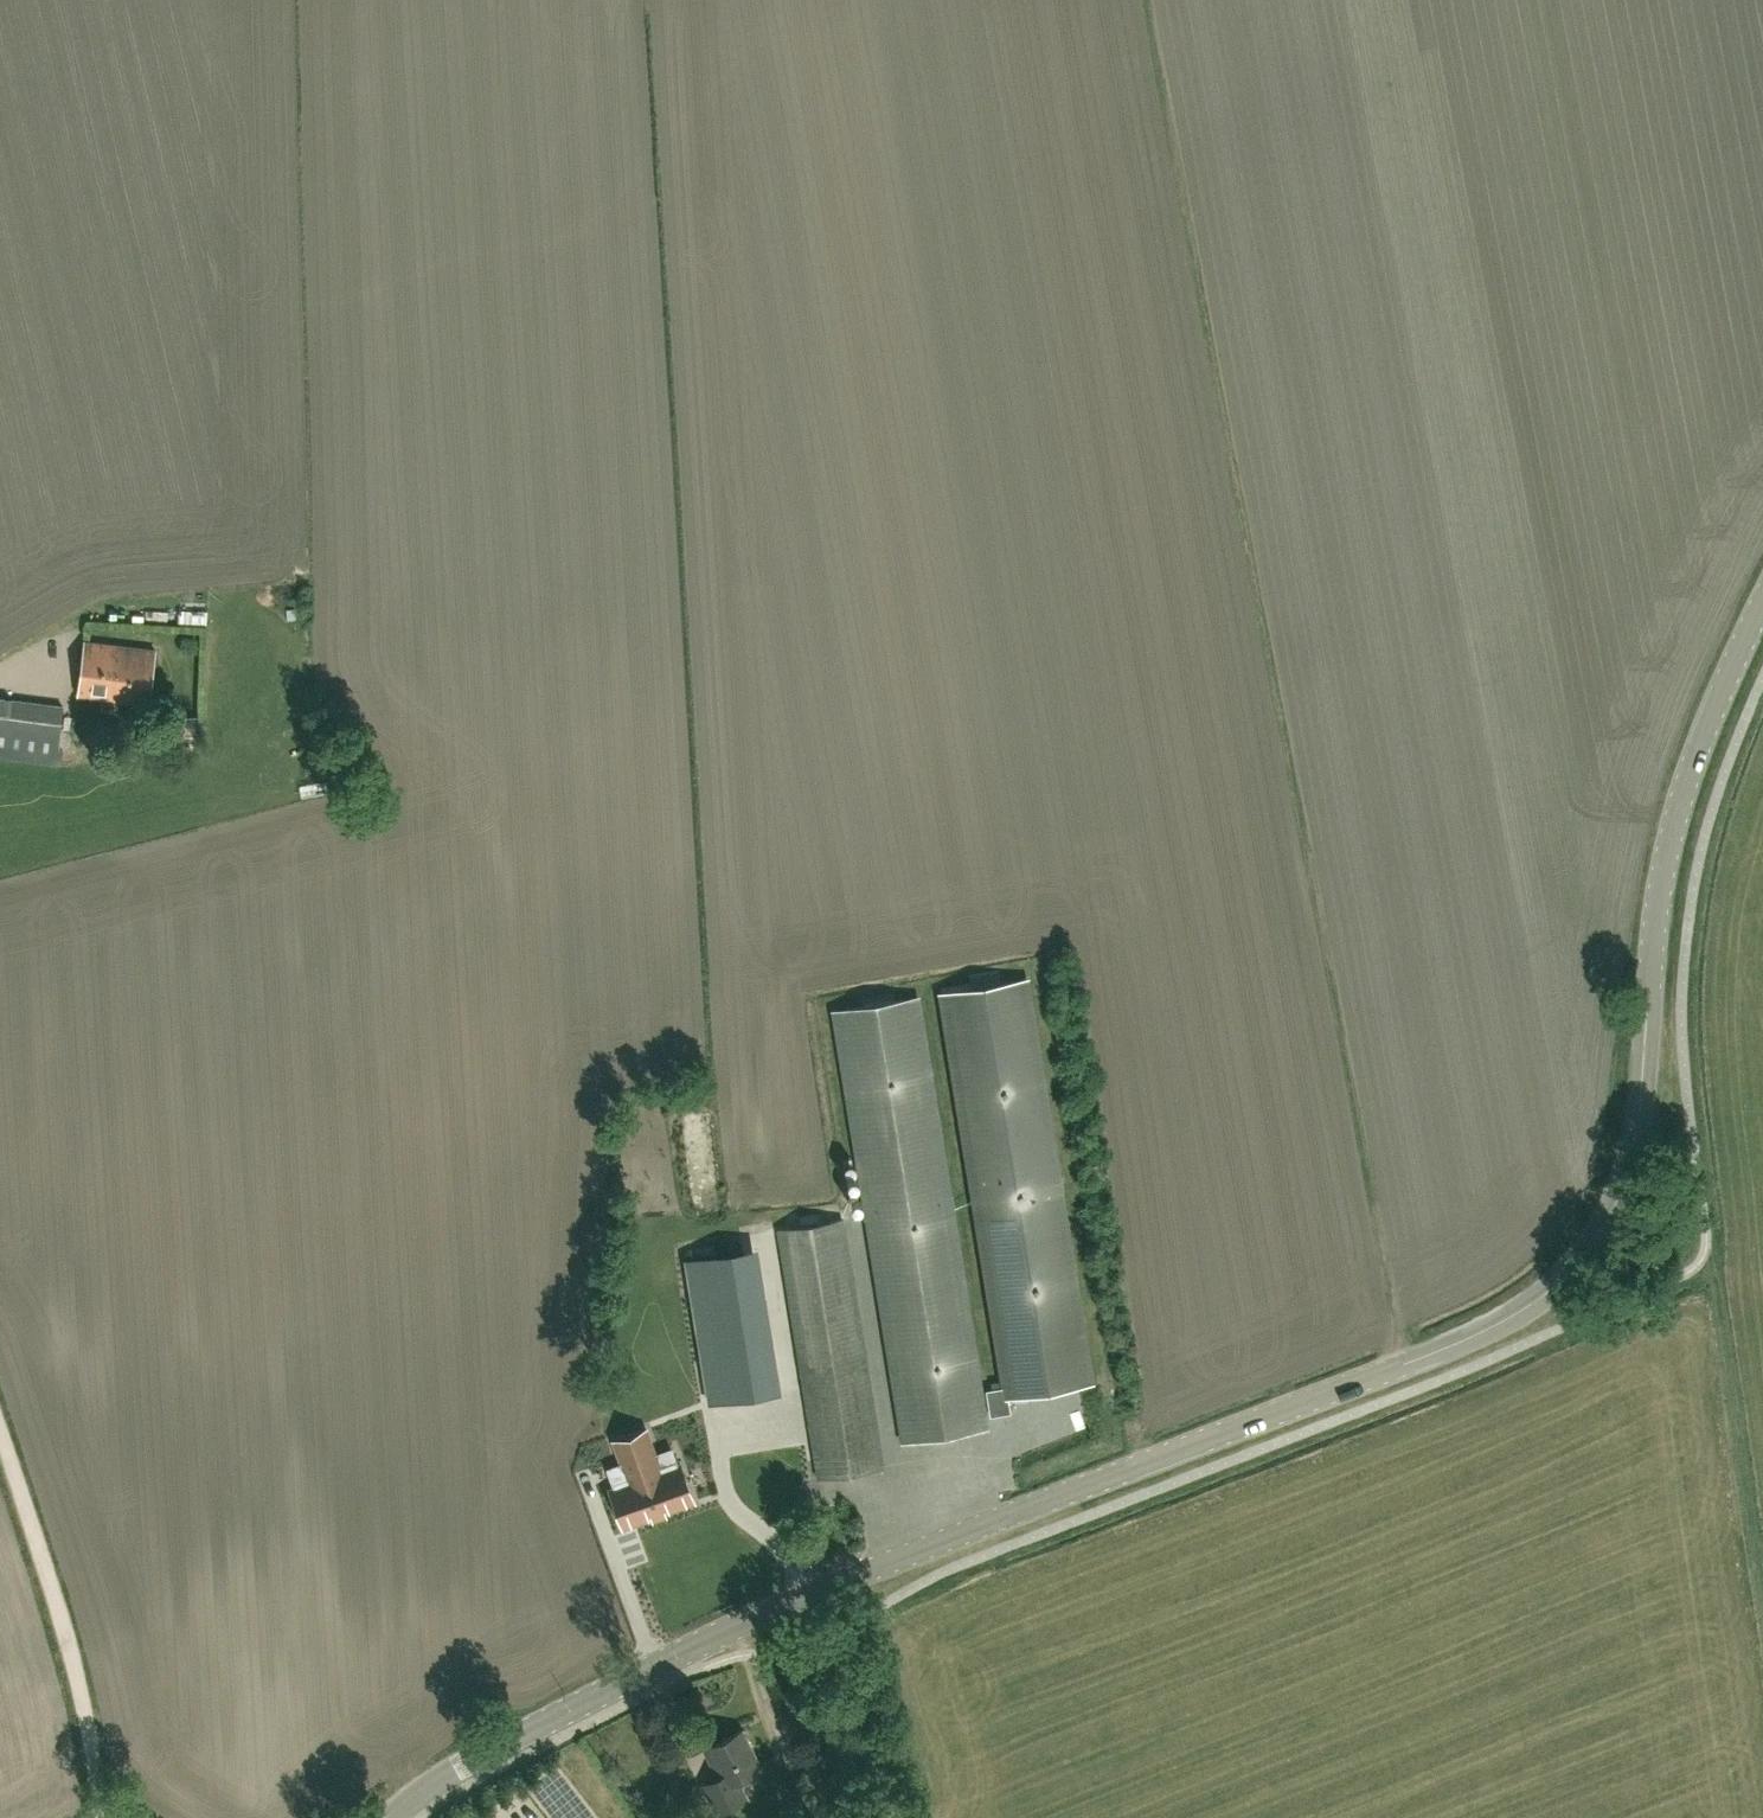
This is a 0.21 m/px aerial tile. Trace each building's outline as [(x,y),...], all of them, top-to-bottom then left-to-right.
[(149,703),(156,650),(86,641),(79,694),(149,703)] [(57,758),(64,706),(0,698),(0,751),(57,758)] [(184,737),(200,737),(200,715),(184,715),(184,737)] [(1026,977),(1002,981),(973,986),(942,992),(1008,1385),(989,1388),(993,1413),(1013,1410),(1010,1394),(1093,1380),(1026,977)] [(834,1010),(905,1438),(990,1424),(919,996),(834,1010)] [(779,1228),(820,1476),(886,1465),(845,1217),(779,1228)] [(705,1374),(709,1402),(739,1397),(765,1393),(758,1345),(701,1354),(705,1374)] [(772,1440),(804,1431),(801,1421),(769,1431),(772,1440)] [(613,1498),(627,1536),(654,1526),(670,1520),(696,1510),(692,1497),(687,1485),(683,1472),(680,1473),(679,1469),(662,1475),(658,1462),(649,1438),(617,1450),(625,1472),(630,1487),(616,1492),(617,1496),(613,1498)] [(738,1778),(760,1766),(742,1730),(709,1747),(716,1762),(713,1764),(721,1778),(705,1786),(718,1812),(748,1797),(738,1778)]
